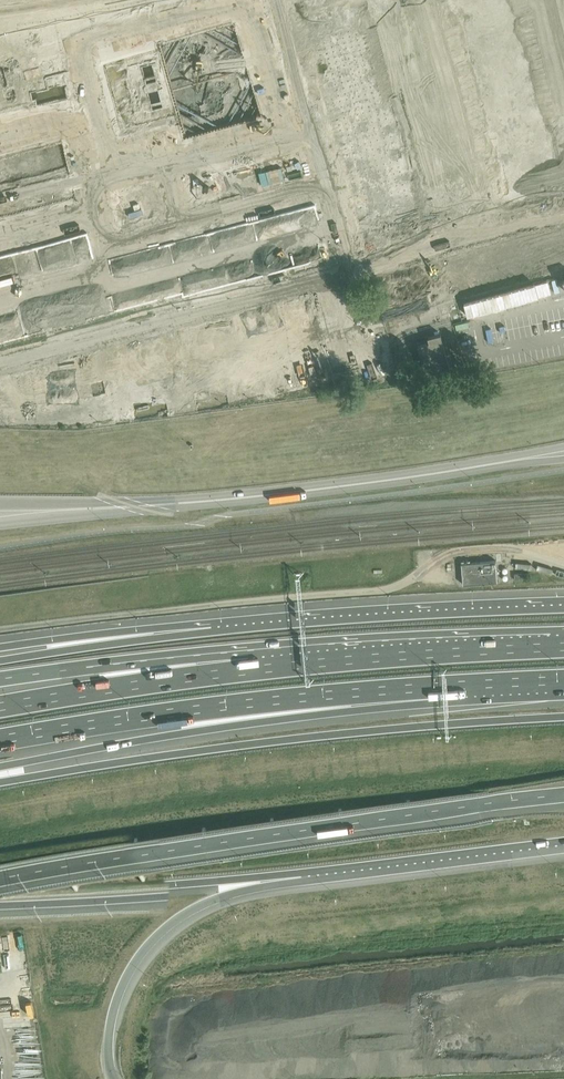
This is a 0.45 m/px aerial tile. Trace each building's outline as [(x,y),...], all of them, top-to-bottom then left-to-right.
[(535,284),(464,303),(468,316),(538,297),(535,284)] [(429,339),(418,342),(425,369),(450,363),(441,331),(428,334),(429,339)] [(497,569),(496,561),(461,563),(462,572),(463,584),(498,581),(497,569)] [(70,585),(103,581),(150,575),(149,574),(103,580),(69,584),(0,594),(0,595),(70,585)] [(34,623),(70,619),(105,615),(154,610),(154,609),(104,614),(69,618),(34,622),(0,626),(0,627),(34,623)]
